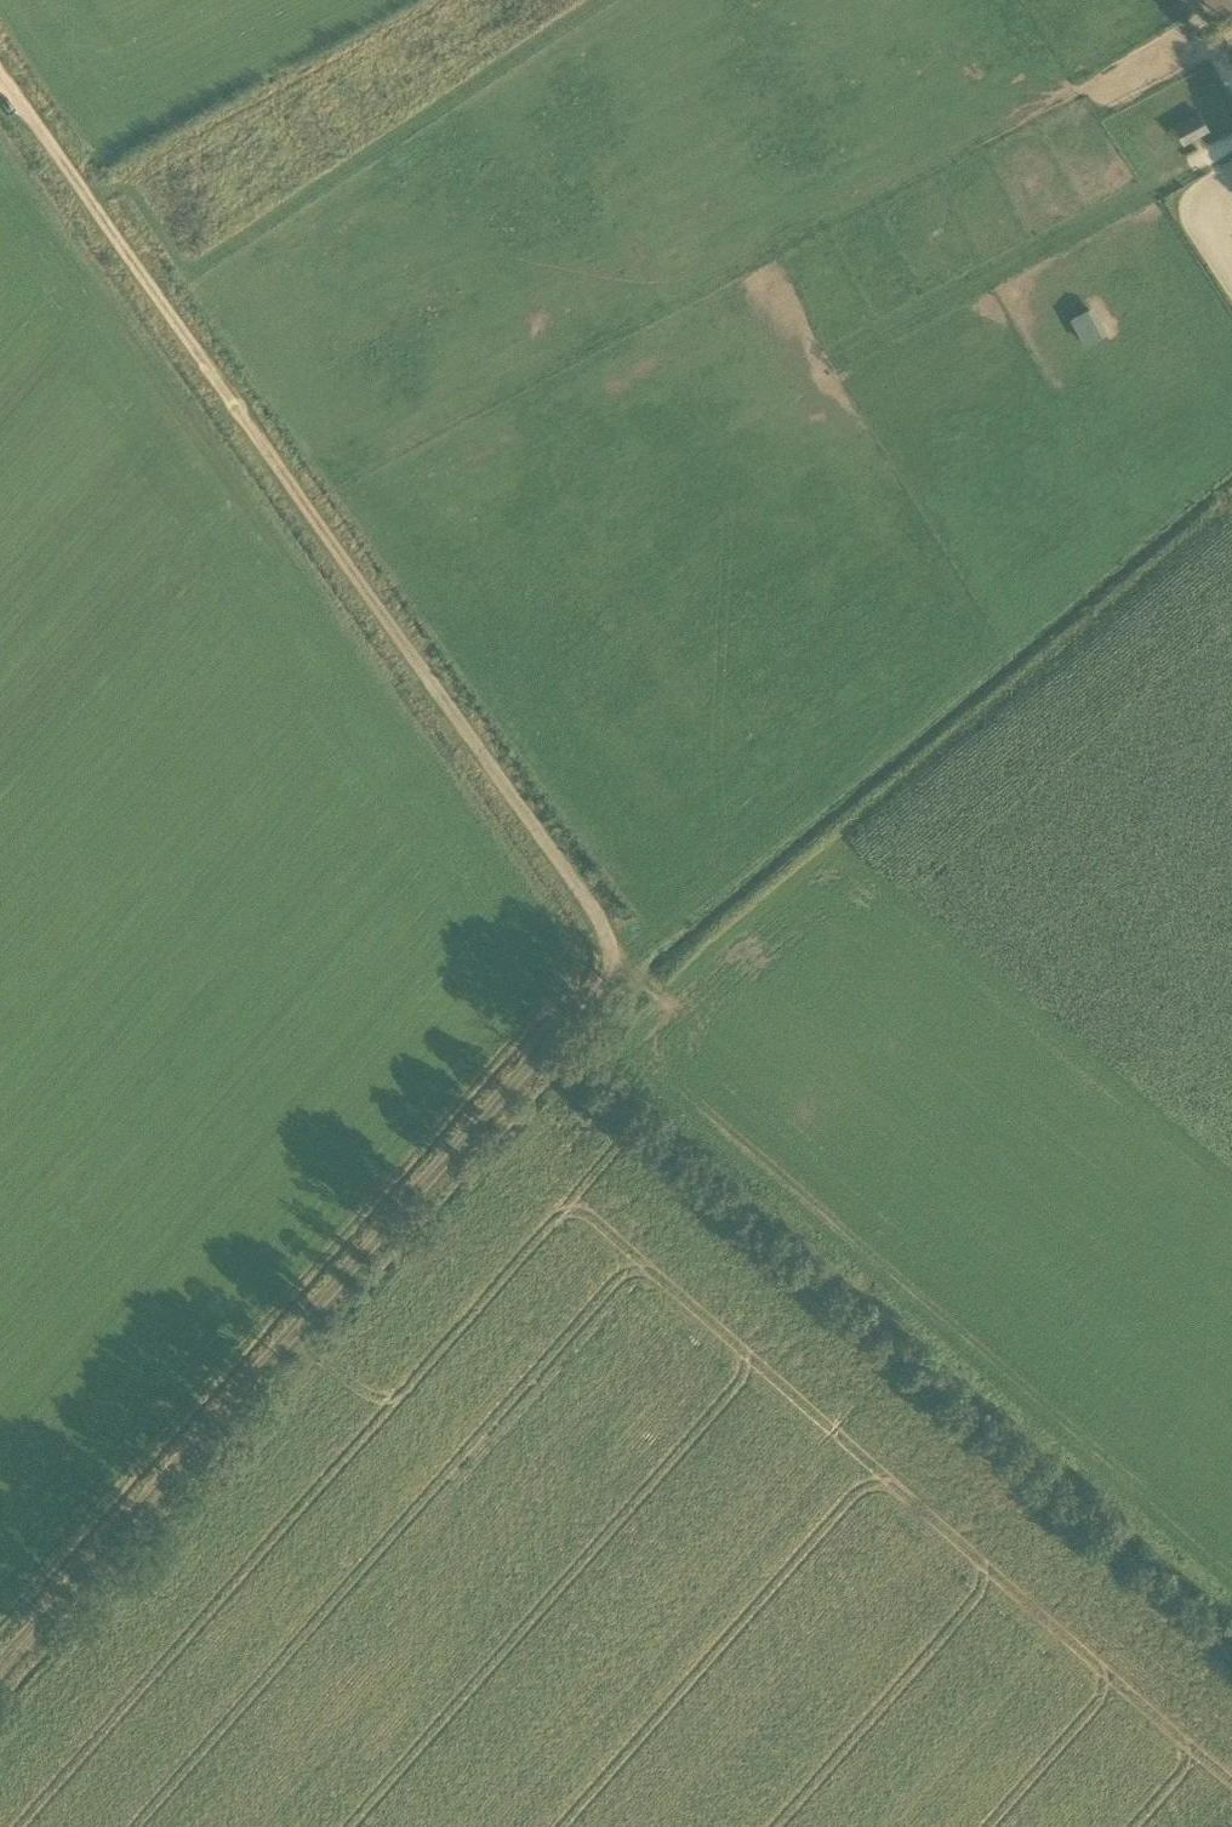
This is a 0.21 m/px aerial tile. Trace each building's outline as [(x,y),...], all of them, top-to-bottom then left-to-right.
[(1184,141),(1211,129),(1202,109),(1175,121),(1184,141)] [(1096,307),(1072,319),(1085,344),(1109,332),(1096,307)]
